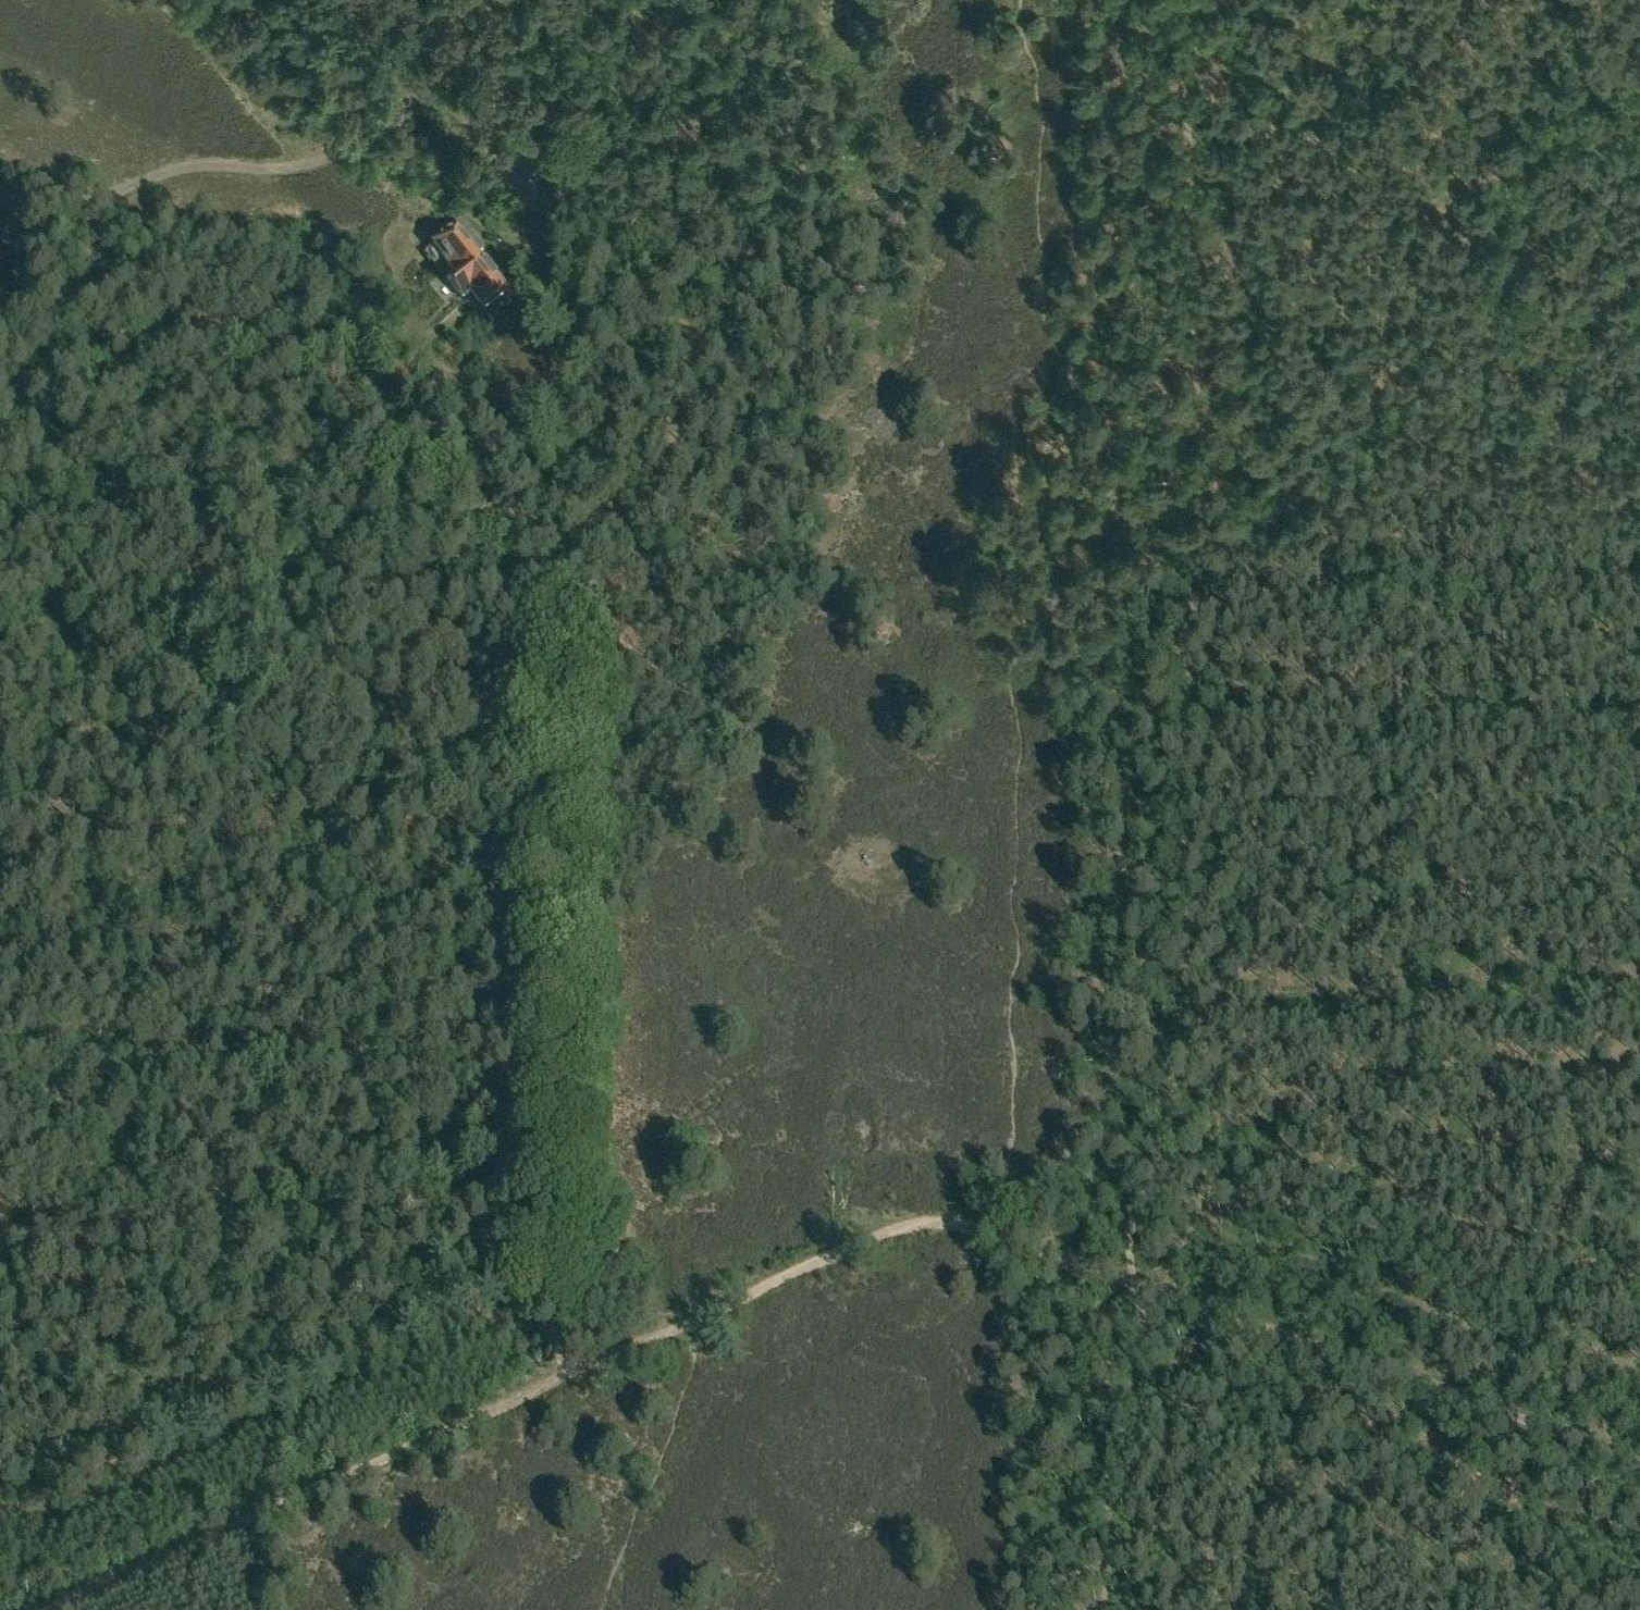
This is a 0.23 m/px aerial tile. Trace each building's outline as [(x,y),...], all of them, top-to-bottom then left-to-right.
[(461,224),(433,246),(454,272),(446,279),(461,298),(469,292),(483,309),(507,290),(478,254),(483,250),(461,224)]
